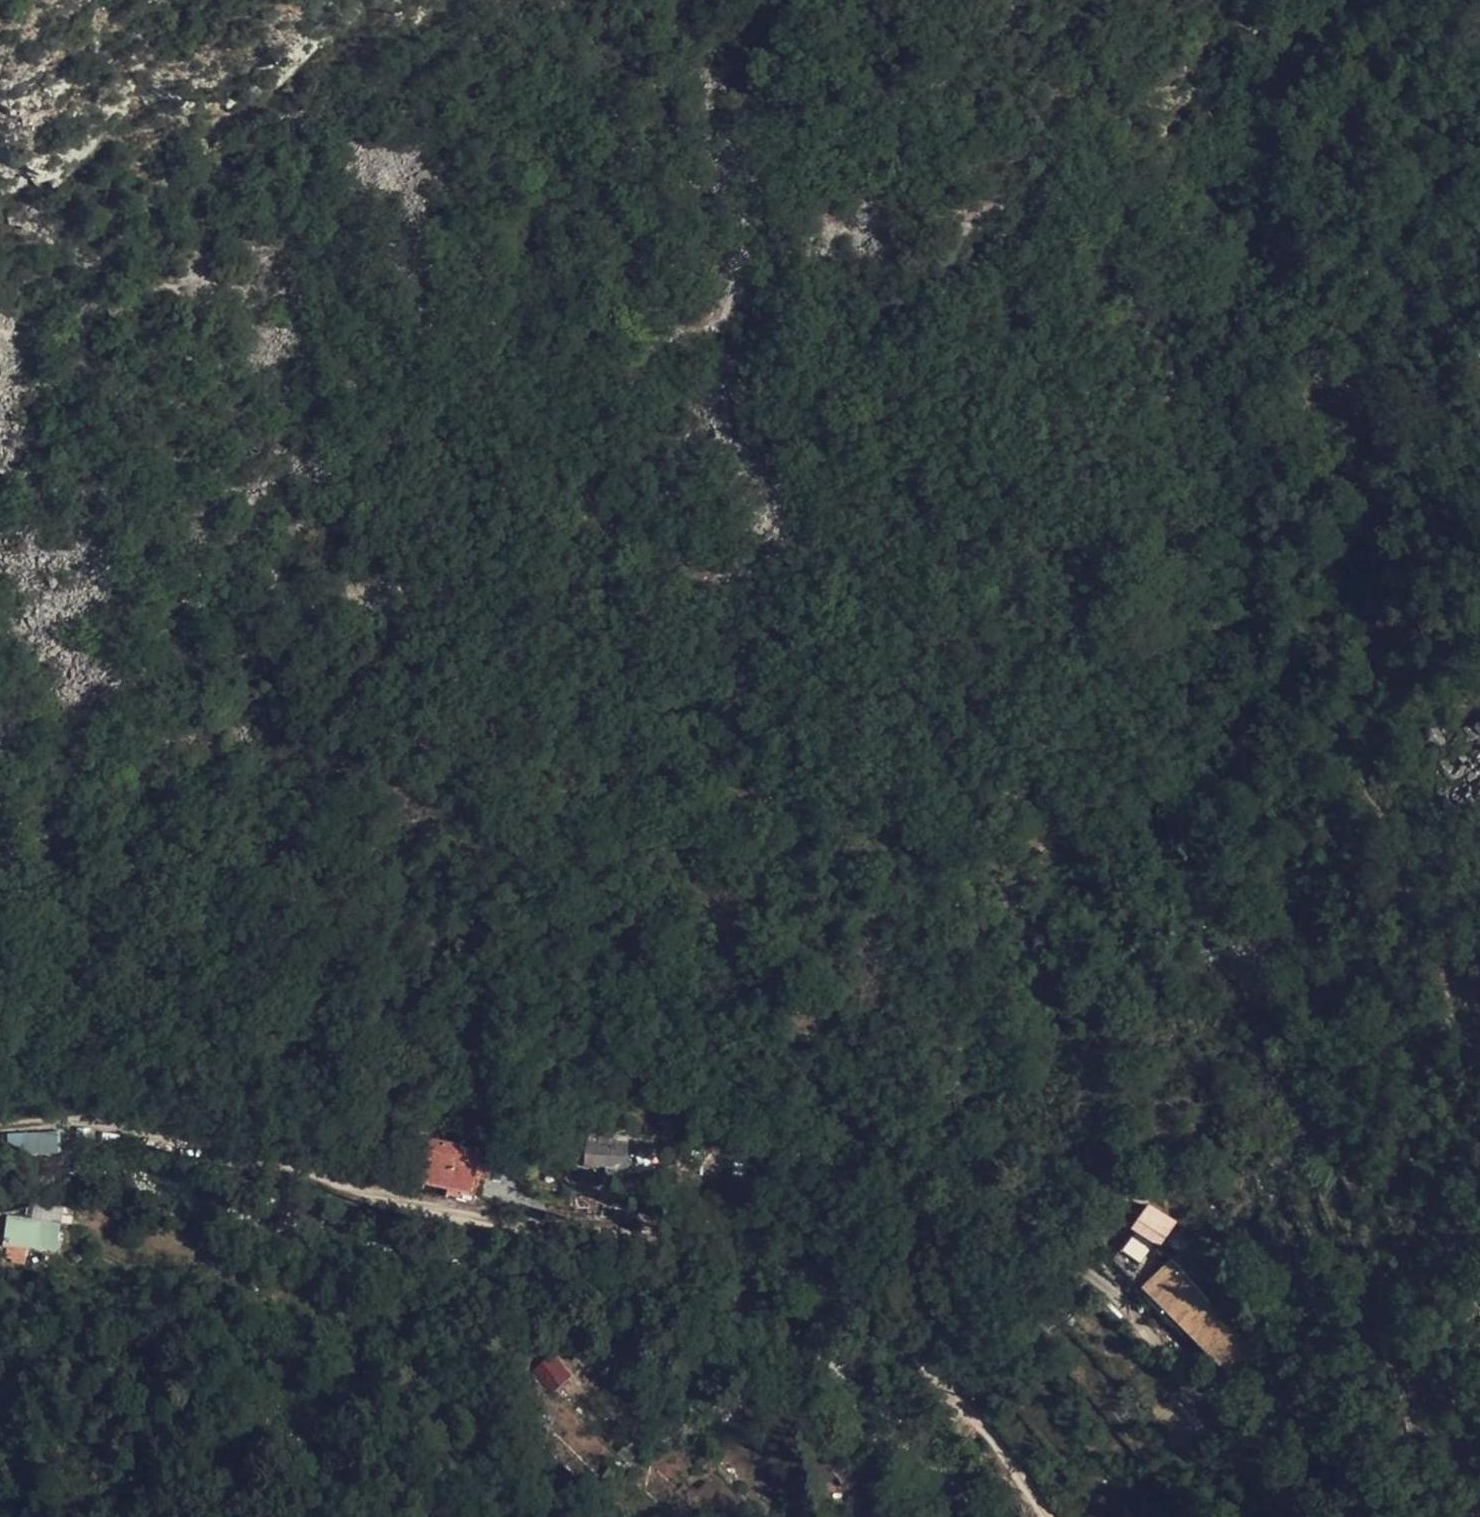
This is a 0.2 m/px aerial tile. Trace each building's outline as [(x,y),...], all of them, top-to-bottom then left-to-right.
[(435,1136),(425,1184),(472,1194),(482,1146),(435,1136)] [(423,1138),(418,1180),(425,1181),(430,1139),(423,1138)] [(584,1168),(629,1168),(628,1141),(584,1141),(584,1168)] [(4,1215),(2,1247),(58,1251),(60,1219),(4,1215)] [(1160,1243),(1138,1224),(1120,1247),(1145,1266),(1160,1243)] [(1167,1260),(1140,1288),(1224,1369),(1251,1340),(1167,1260)] [(551,1362),(530,1377),(548,1403),(570,1383),(551,1362)]
